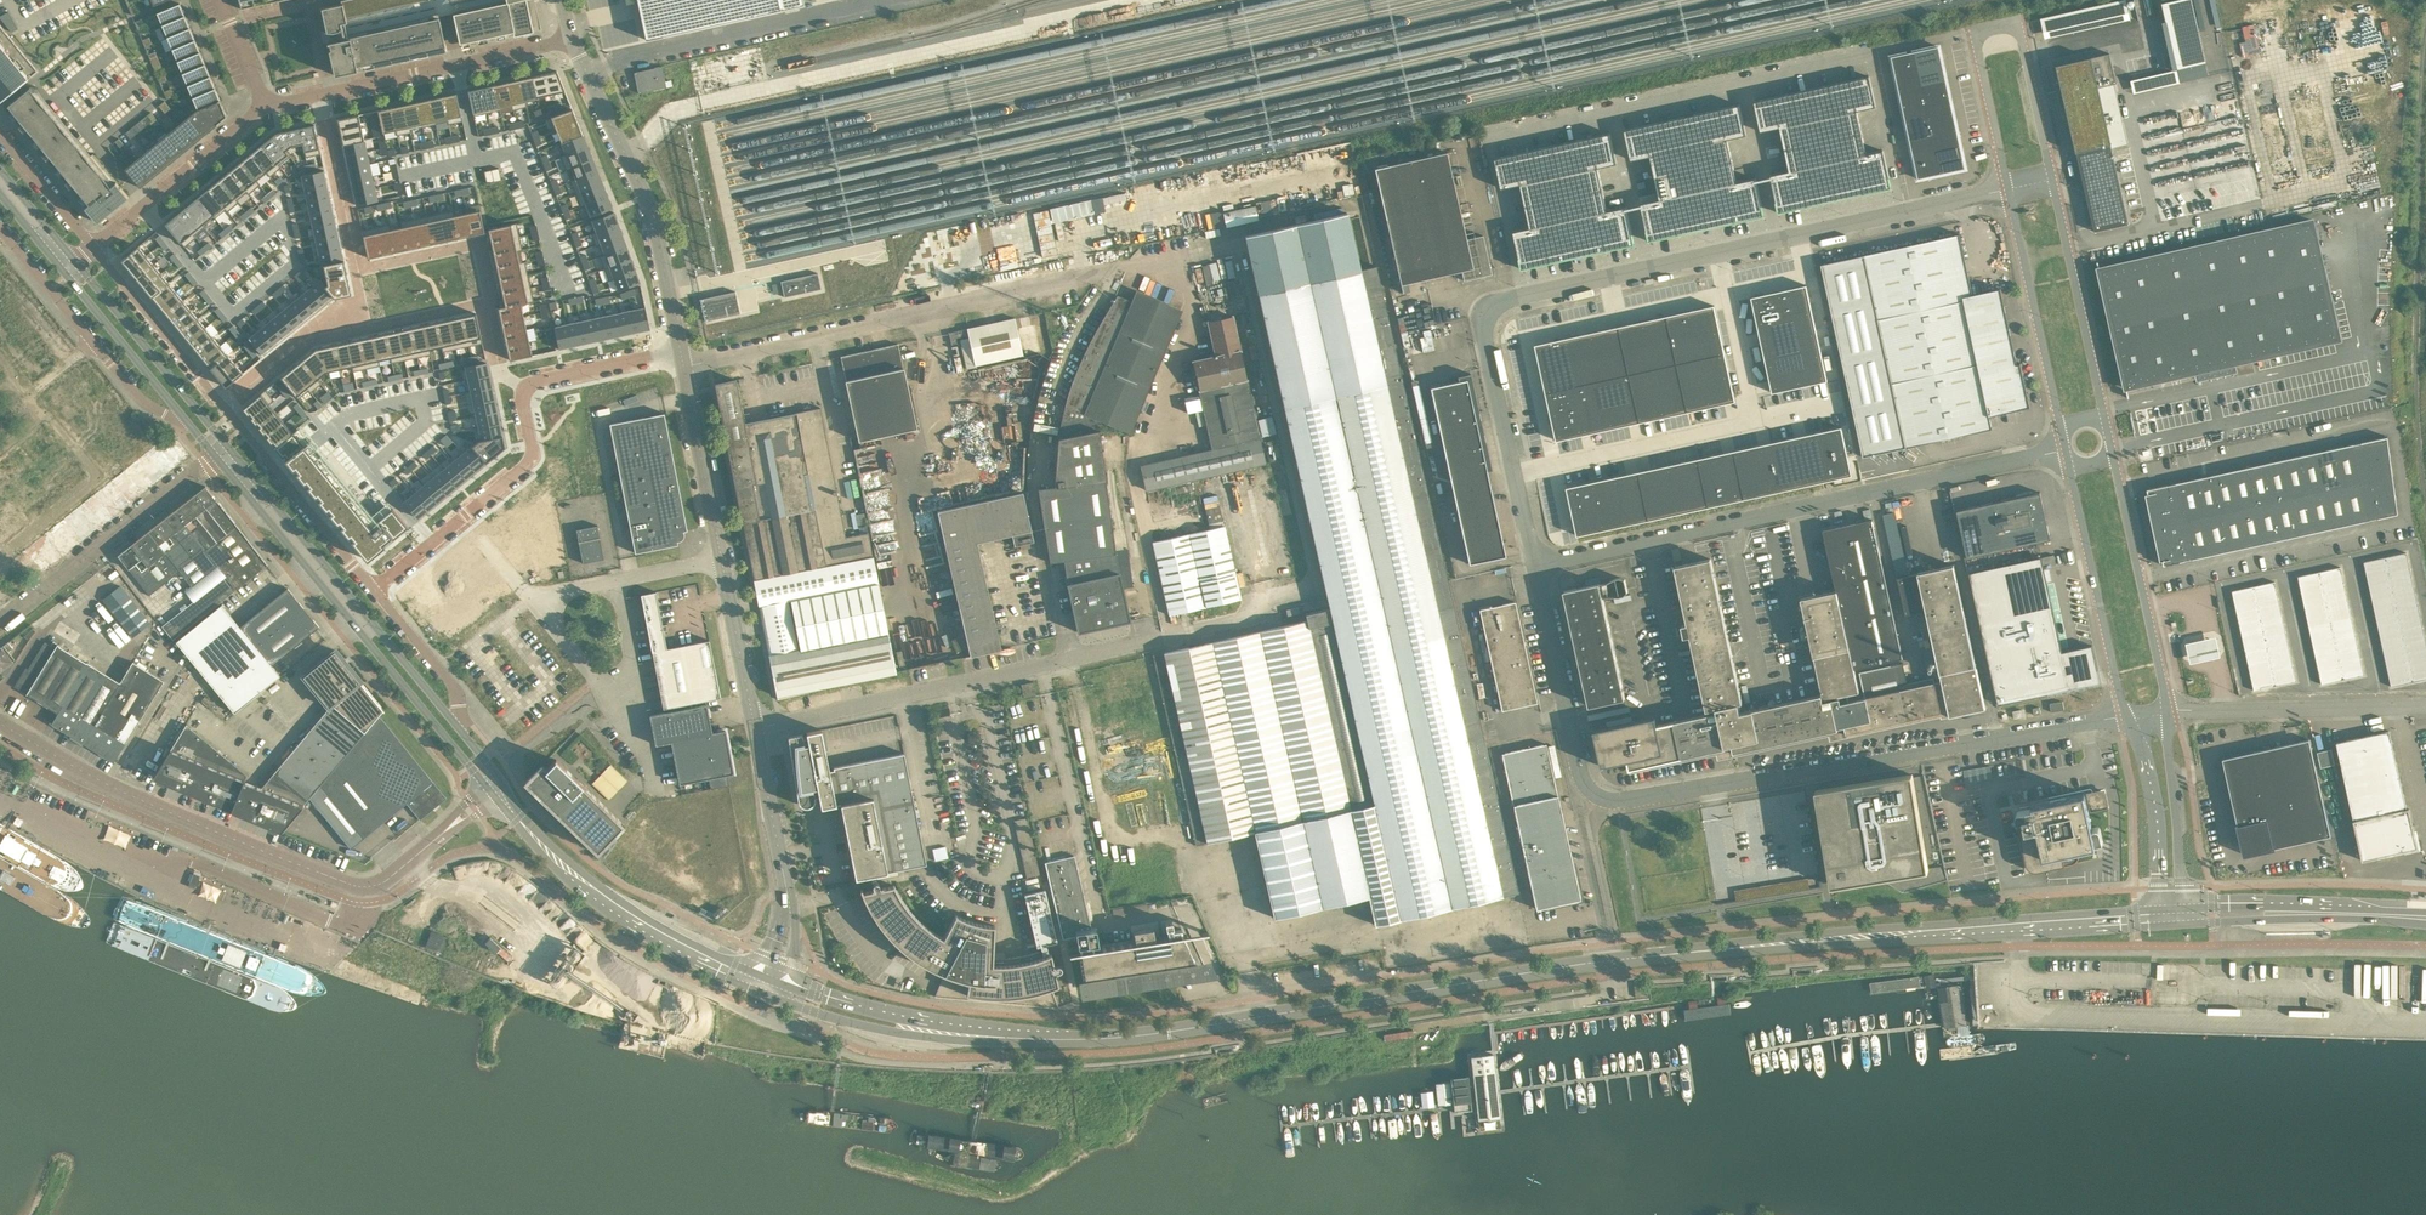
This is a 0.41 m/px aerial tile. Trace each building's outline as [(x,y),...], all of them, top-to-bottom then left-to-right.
[(241,9),(253,6),(252,0),(239,0),(241,9)] [(320,8),(335,75),(358,70),(357,65),(445,46),(435,0),(341,0),(341,3),(320,8)] [(451,4),(452,4),(460,42),(513,31),(514,35),(533,31),(527,0),(450,0),(451,4)] [(645,40),(780,10),(778,0),(637,0),(645,40)] [(780,10),(804,5),(803,0),(778,0),(780,10)] [(2036,14),(2039,36),(2127,21),(2123,0),(2122,0),(2036,14)] [(2173,69),(2206,62),(2192,0),(2177,0),(2162,3),(2167,22),(2163,23),(2173,69)] [(179,3),(154,14),(160,26),(185,16),(179,3)] [(7,11),(0,15),(0,19),(11,32),(17,28),(7,11)] [(185,16),(160,26),(163,35),(166,34),(167,37),(190,28),(185,16)] [(2243,55),(2256,53),(2253,23),(2239,25),(2243,55)] [(38,70),(0,24),(0,102),(38,70)] [(190,28),(167,37),(172,49),(195,40),(190,28)] [(149,37),(142,39),(145,46),(152,43),(149,37)] [(195,40),(172,49),(177,61),(200,52),(195,40)] [(1939,46),(1915,51),(1919,69),(1943,64),(1939,46)] [(1891,57),(1895,74),(1919,69),(1915,51),(1891,57)] [(200,52),(177,61),(182,74),(205,64),(200,52)] [(2052,67),(2061,107),(2065,106),(2076,153),(2094,232),(2129,224),(2098,88),(2116,83),(2110,54),(2052,67)] [(205,64),(182,74),(188,86),(210,76),(205,64)] [(1943,64),(1919,69),(1923,86),(1946,81),(1943,64)] [(633,72),(634,73),(638,93),(672,86),(670,81),(665,82),(662,66),(633,72)] [(1895,74),(1899,91),(1923,86),(1919,69),(1895,74)] [(557,71),(545,74),(550,96),(566,92),(557,71)] [(545,74),(533,76),(538,99),(550,96),(545,74)] [(210,76),(188,86),(193,98),(215,88),(210,76)] [(1866,76),(1754,101),(1760,132),(1780,128),(1789,170),(1770,175),(1778,212),(1888,188),(1879,150),(1863,154),(1853,112),(1872,107),(1866,76)] [(531,77),(519,79),(524,102),(537,100),(531,77)] [(519,79),(506,82),(511,105),(524,102),(519,79)] [(1946,81),(1923,86),(1926,104),(1950,98),(1946,81)] [(506,82),(494,85),(498,108),(511,105),(506,82)] [(494,85),(481,88),(486,111),(498,108),(494,85)] [(1899,91),(1903,109),(1926,104),(1923,86),(1899,91)] [(30,87),(8,105),(89,204),(85,207),(97,222),(129,197),(93,153),(88,158),(30,87)] [(215,88),(193,98),(198,110),(220,100),(215,88)] [(481,88),(467,91),(472,114),(486,111),(481,88)] [(456,93),(443,96),(448,118),(461,115),(456,93)] [(443,96),(430,99),(435,121),(448,118),(443,96)] [(1950,98),(1926,104),(1930,121),(1954,116),(1950,98)] [(430,99),(417,102),(422,124),(435,121),(430,99)] [(197,109),(189,115),(205,134),(227,116),(220,100),(198,110),(197,109)] [(164,101),(159,106),(162,109),(167,105),(164,101)] [(417,102),(404,104),(409,127),(422,124),(417,102)] [(558,103),(553,105),(555,112),(561,110),(558,103)] [(404,104),(392,107),(396,130),(409,127),(404,104)] [(1738,104),(1623,129),(1630,160),(1650,156),(1659,199),(1640,204),(1648,241),(1763,216),(1754,178),(1735,182),(1725,139),(1745,135),(1738,104)] [(1903,109),(1907,126),(1930,121),(1926,104),(1903,109)] [(167,105),(162,109),(165,113),(170,109),(167,105)] [(553,105),(547,108),(549,112),(550,114),(555,112),(553,105)] [(392,107),(378,110),(383,133),(396,130),(392,107)] [(572,109),(551,118),(556,131),(577,122),(572,109)] [(151,112),(147,115),(152,120),(156,117),(151,112)] [(549,112),(542,115),(544,120),(551,118),(550,114),(549,112)] [(359,114),(338,119),(340,132),(343,144),(364,139),(361,127),(359,114)] [(179,124),(194,143),(205,134),(189,115),(179,124)] [(542,115),(535,118),(538,123),(544,120),(542,115)] [(1954,116),(1930,121),(1934,139),(1958,133),(1954,116)] [(140,120),(137,123),(141,129),(145,126),(140,120)] [(177,121),(166,131),(168,133),(183,152),(194,143),(179,124),(177,121)] [(1907,126),(1910,144),(1934,139),(1930,121),(1907,126)] [(577,122),(556,131),(561,143),(582,134),(577,122)] [(314,124),(300,127),(303,143),(305,151),(319,148),(314,124)] [(276,133),(273,134),(286,150),(291,146),(303,143),(300,127),(276,133)] [(130,129),(126,132),(130,138),(134,135),(130,129)] [(537,131),(531,133),(534,140),(539,137),(537,131)] [(168,133),(157,142),(173,161),(183,152),(168,133)] [(1610,133),(1495,158),(1501,189),(1520,185),(1530,227),(1513,231),(1519,259),(1522,269),(1634,244),(1626,206),(1607,210),(1598,168),(1617,163),(1610,133)] [(1958,133),(1934,139),(1938,156),(1962,151),(1958,133)] [(273,134),(262,144),(277,162),(289,153),(286,150),(273,134)] [(582,134),(561,143),(566,155),(587,146),(582,134)] [(539,137),(534,140),(536,146),(542,144),(539,137)] [(119,138),(115,141),(120,147),(123,144),(119,138)] [(154,138),(143,147),(146,151),(147,151),(162,169),(173,161),(157,142),(154,138)] [(364,139),(343,144),(346,156),(367,151),(364,139)] [(1910,144),(1914,161),(1938,156),(1934,139),(1910,144)] [(262,144),(251,153),(267,171),(277,162),(262,144)] [(587,146),(566,155),(571,167),(592,158),(587,146)] [(146,151),(136,159),(151,178),(162,169),(147,151),(146,151)] [(367,151),(346,156),(348,168),(369,164),(367,151)] [(1962,151),(1938,156),(1942,173),(1965,168),(1962,151)] [(1446,152),(1374,168),(1400,284),(1461,271),(1463,280),(1491,274),(1482,235),(1466,239),(1446,152)] [(251,153),(241,161),(256,180),(267,171),(251,153)] [(546,155),(541,157),(544,164),(549,162),(546,155)] [(1938,156),(1914,161),(1918,179),(1942,173),(1938,156)] [(592,158),(571,167),(576,179),(597,171),(592,158)] [(136,159),(125,169),(140,187),(151,178),(136,159)] [(241,161),(230,170),(245,189),(256,180),(241,161)] [(369,164),(348,168),(351,180),(372,176),(372,175),(380,173),(378,162),(369,164)] [(549,162),(544,164),(546,171),(552,168),(549,162)] [(498,168),(491,170),(494,181),(501,180),(501,179),(498,168)] [(230,170),(219,179),(235,198),(245,189),(230,170)] [(324,170),(302,175),(304,188),(327,183),(324,170)] [(491,170),(484,171),(487,183),(494,181),(491,170)] [(597,171),(576,179),(581,191),(602,183),(597,171)] [(279,175),(274,180),(277,184),(283,180),(279,175)] [(372,176),(351,180),(354,192),(376,187),(373,175),(372,176)] [(219,179),(209,188),(224,206),(235,198),(219,179)] [(556,179),(551,181),(553,188),(559,186),(556,179)] [(327,183),(304,188),(307,201),(329,196),(327,183)] [(602,183),(581,191),(586,203),(607,195),(602,183)] [(559,186),(553,188),(556,195),(562,193),(559,186)] [(376,187),(354,192),(357,205),(379,200),(376,187)] [(209,188),(198,197),(213,215),(224,206),(209,188)] [(272,188),(266,193),(270,197),(276,193),(272,188)] [(266,193),(261,197),(265,202),(270,197),(266,193)] [(607,195),(586,203),(591,216),(612,208),(607,195)] [(329,196),(307,201),(310,214),(332,209),(329,196)] [(198,197),(187,205),(202,224),(213,215),(198,197)] [(566,204),(560,206),(563,213),(569,210),(566,204)] [(187,205),(176,214),(192,233),(202,224),(187,205)] [(1255,205),(1223,212),(1226,227),(1258,220),(1255,205)] [(251,206),(245,210),(249,215),(254,211),(251,206)] [(332,209),(310,214),(313,226),(335,221),(332,209)] [(245,210),(240,215),(243,220),(249,215),(245,210)] [(480,210),(466,213),(471,235),(485,232),(480,210)] [(569,210),(563,213),(566,219),(571,217),(569,210)] [(614,212),(592,220),(597,232),(618,224),(614,212)] [(1245,235),(1329,608),(1345,686),(1398,919),(1451,907),(1502,895),(1518,892),(1501,820),(1451,598),(1431,507),(1376,265),(1360,269),(1347,212),(1245,235)] [(466,213),(453,215),(458,238),(471,235),(466,213)] [(176,214),(165,223),(181,242),(192,233),(176,214)] [(453,215),(441,218),(446,241),(458,238),(453,215)] [(441,218),(428,221),(433,243),(446,241),(441,218)] [(2312,220),(2099,269),(2126,388),(2200,371),(2228,365),(2339,339),(2312,220)] [(335,221),(313,226),(316,239),(338,234),(335,221)] [(428,221),(415,224),(420,246),(433,243),(428,221)] [(229,223),(224,228),(227,233),(233,228),(229,223)] [(415,224),(402,227),(407,249),(420,246),(415,224)] [(511,224),(488,229),(491,242),(514,237),(511,224)] [(618,224),(597,232),(601,244),(622,236),(618,224)] [(402,227),(389,229),(394,252),(407,249),(402,227)] [(224,228),(218,233),(222,237),(227,233),(224,228)] [(389,229),(377,232),(382,255),(394,252),(389,229)] [(577,231),(571,234),(574,240),(580,238),(577,231)] [(377,232),(363,235),(368,258),(382,255),(377,232)] [(159,234),(154,238),(159,244),(163,240),(159,234)] [(338,234),(316,239),(318,252),(341,247),(338,234)] [(2003,298),(2001,288),(1991,290),(1973,294),(1959,234),(1821,264),(1863,456),(1992,428),(1989,416),(1996,415),(1996,414),(2020,409),(2030,407),(2028,397),(2022,373),(2020,363),(2016,364),(2003,298)] [(622,236),(601,244),(605,255),(627,247),(622,236)] [(514,237),(491,242),(494,255),(517,250),(514,237)] [(580,238),(574,240),(576,247),(582,245),(580,238)] [(163,240),(159,244),(163,249),(168,245),(163,240)] [(208,241),(202,246),(206,250),(212,246),(208,241)] [(202,246),(197,250),(201,255),(206,250),(202,246)] [(137,247),(120,261),(127,270),(144,256),(137,247)] [(341,247),(318,252),(321,265),(324,265),(344,261),(341,247)] [(627,247),(605,255),(609,267),(631,259),(627,247)] [(517,250),(494,255),(497,268),(519,263),(517,250)] [(173,252),(169,256),(173,262),(178,258),(173,252)] [(586,255),(580,257),(582,264),(588,262),(586,255)] [(144,256),(127,270),(135,279),(152,265),(144,256)] [(178,258),(173,262),(178,267),(183,263),(178,258)] [(631,259),(609,267),(614,278),(635,271),(631,259)] [(344,261),(324,265),(328,284),(325,285),(335,297),(351,294),(344,261)] [(588,262),(582,264),(585,270),(591,268),(588,262)] [(519,263),(497,268),(500,281),(522,276),(519,263)] [(152,265),(135,279),(142,288),(159,274),(152,265)] [(314,267),(313,271),(320,279),(325,285),(328,284),(324,265),(321,265),(314,267)] [(188,270),(184,274),(188,280),(193,276),(188,270)] [(635,271),(614,278),(618,291),(640,283),(635,271)] [(297,273),(294,276),(299,281),(302,278),(297,273)] [(818,273),(781,281),(784,297),(821,289),(818,275),(818,273)] [(159,274),(142,288),(149,297),(166,283),(159,274)] [(193,276),(188,280),(193,285),(197,282),(193,276)] [(522,276),(500,281),(503,293),(525,289),(522,276)] [(594,278),(588,280),(591,287),(597,285),(594,278)] [(320,279),(310,288),(324,306),(335,297),(325,285),(320,279)] [(166,283),(149,297),(157,306),(174,292),(166,283)] [(283,285),(277,289),(281,294),(286,290),(283,285)] [(597,285),(591,287),(593,294),(599,292),(597,285)] [(1806,285),(1751,298),(1772,393),(1827,381),(1826,376),(1806,285)] [(310,288),(300,296),(314,314),(324,306),(310,288)] [(203,289),(198,292),(203,298),(207,294),(203,289)] [(277,289),(271,294),(275,299),(281,294),(277,289)] [(525,289),(503,293),(505,306),(520,303),(528,301),(525,289)] [(633,289),(627,292),(629,297),(636,295),(633,289)] [(735,291),(700,299),(705,321),(740,313),(735,291)] [(1117,295),(1114,300),(1099,324),(1094,333),(1089,343),(1082,356),(1078,367),(1073,380),(1069,391),(1065,405),(1058,436),(1102,427),(1100,421),(1101,420),(1129,431),(1181,310),(1136,291),(1132,301),(1117,295)] [(174,292),(157,306),(164,315),(181,301),(174,292)] [(627,292),(620,294),(622,300),(629,297),(627,292)] [(207,294),(203,298),(207,303),(212,300),(207,294)] [(300,296),(290,305),(304,322),(314,314),(300,296)] [(181,301),(164,315),(172,324),(189,310),(181,301)] [(262,302),(257,306),(261,311),(266,306),(262,302)] [(505,306),(498,308),(501,321),(523,316),(520,303),(505,306)] [(290,305),(279,313),(294,331),(304,322),(290,305)] [(257,306),(251,311),(255,315),(261,311),(257,306)] [(1714,306),(1667,316),(1677,364),(1725,353),(1714,306)] [(218,307),(213,310),(218,316),(222,312),(218,307)] [(645,307),(631,310),(636,332),(650,329),(645,307)] [(189,310),(172,324),(179,333),(196,319),(189,310)] [(631,310),(619,312),(624,335),(636,332),(631,310)] [(222,312),(218,316),(222,321),(227,318),(222,312)] [(619,312),(606,315),(611,338),(624,335),(619,312)] [(279,313),(269,321),(284,339),(294,331),(279,313)] [(476,313),(463,316),(468,340),(481,337),(476,313)] [(606,315),(593,318),(598,340),(611,338),(606,315)] [(463,316),(450,318),(455,342),(468,340),(463,316)] [(523,316),(501,321),(504,334),(526,329),(523,316)] [(1232,316),(1208,321),(1215,354),(1213,354),(1213,355),(1192,360),(1199,390),(1212,449),(1140,465),(1146,490),(1265,463),(1243,365),(1232,316)] [(1667,316),(1619,327),(1629,374),(1677,364),(1667,316)] [(450,318),(437,321),(442,345),(455,342),(450,318)] [(593,318),(580,321),(585,343),(598,340),(593,318)] [(1014,318),(966,328),(968,337),(960,339),(966,368),(975,366),(974,364),(1022,354),(1014,318)] [(196,319),(179,333),(186,342),(203,328),(196,319)] [(242,319),(236,323),(240,328),(245,323),(242,319)] [(269,321),(259,330),(274,347),(284,339),(269,321)] [(437,321),(424,324),(430,348),(442,345),(437,321)] [(580,321),(567,324),(572,346),(585,343),(580,321)] [(424,324),(412,327),(417,351),(430,348),(424,324)] [(567,324),(554,327),(559,349),(572,346),(567,324)] [(233,325),(228,328),(232,334),(237,330),(233,325)] [(412,327),(399,330),(404,354),(417,351),(412,327)] [(1619,327),(1583,335),(1593,382),(1629,374),(1619,327)] [(203,328),(186,342),(194,351),(211,337),(203,328)] [(526,329),(504,334),(506,346),(529,341),(526,329)] [(964,329),(948,332),(950,344),(956,343),(954,337),(965,335),(964,329)] [(237,330),(232,334),(237,339),(242,336),(237,330)] [(259,330),(249,338),(263,356),(274,347),(259,330)] [(399,330),(386,332),(391,356),(404,354),(399,330)] [(386,332),(373,335),(378,359),(391,356),(386,332)] [(373,335),(360,338),(366,362),(378,359),(373,335)] [(1583,335),(1536,345),(1546,392),(1593,382),(1583,335)] [(211,337),(194,351),(201,360),(218,346),(211,337)] [(360,338),(348,341),(353,365),(366,362),(360,338)] [(348,341),(335,344),(340,368),(353,365),(348,341)] [(529,341),(506,346),(509,360),(532,355),(529,341)] [(244,346),(248,352),(252,349),(248,343),(244,346)] [(335,344),(315,348),(326,371),(340,368),(335,344)] [(897,344),(864,351),(840,357),(846,380),(845,380),(859,441),(917,428),(903,367),(903,368),(897,344)] [(218,346),(201,360),(208,369),(225,355),(218,346)] [(315,348),(301,360),(316,379),(326,371),(315,348)] [(257,354),(252,349),(248,352),(253,357),(257,354)] [(1725,353),(1677,364),(1687,411),(1735,401),(1725,353)] [(225,355),(208,369),(216,378),(233,364),(225,355)] [(301,360),(291,368),(306,387),(316,379),(301,360)] [(486,362),(462,367),(465,380),(489,374),(486,362)] [(233,364),(216,378),(224,388),(241,374),(233,364)] [(1677,364),(1629,374),(1640,422),(1687,411),(1677,364)] [(280,377),(296,396),(306,387),(291,368),(280,377)] [(1486,470),(1491,469),(1470,373),(1457,376),(1458,381),(1429,387),(1468,564),(1505,556),(1486,470)] [(489,374),(465,380),(468,392),(492,386),(489,374)] [(1629,374),(1593,382),(1604,430),(1640,422),(1629,374)] [(735,379),(716,384),(715,384),(730,460),(743,523),(754,579),(873,556),(868,532),(846,537),(835,482),(820,407),(796,411),(744,422),(735,379)] [(1593,382),(1546,392),(1557,440),(1604,430),(1593,382)] [(1423,385),(1414,385),(1416,418),(1425,417),(1423,385)] [(492,386),(468,392),(470,404),(494,398),(492,386)] [(286,389),(283,392),(287,397),(291,395),(286,389)] [(327,392),(323,395),(328,400),(331,397),(327,392)] [(259,394),(241,409),(250,419),(268,404),(259,394)] [(494,398),(470,404),(473,416),(497,411),(494,398)] [(268,404),(250,419),(257,428),(275,414),(268,404)] [(497,411),(473,416),(476,428),(500,423),(497,411)] [(683,531),(687,530),(664,413),(610,424),(635,553),(678,544),(677,541),(679,541),(680,541),(681,540),(682,539),(683,538),(683,537),(684,537),(684,536),(684,535),(684,534),(684,532),(683,531)] [(275,414),(257,428),(265,438),(283,423),(275,414)] [(283,423),(265,438),(273,447),(291,432),(283,423)] [(500,423),(476,428),(478,437),(478,440),(502,435),(500,423)] [(1841,427),(1734,451),(1744,498),(1851,475),(1841,427)] [(297,428),(273,447),(366,561),(406,528),(388,506),(377,515),(336,464),(330,468),(297,428)] [(1067,584),(1078,631),(1130,620),(1123,587),(1133,586),(1127,548),(1115,549),(1113,535),(1124,533),(1123,528),(1112,530),(1105,480),(1099,430),(1058,438),(1054,487),(1038,489),(1046,540),(1050,562),(1065,560),(1068,584),(1067,584)] [(478,437),(470,444),(485,463),(505,447),(502,435),(478,440),(478,437)] [(2362,443),(2354,444),(2358,463),(2390,456),(2388,436),(2362,442),(2362,443)] [(470,444),(460,452),(476,471),(485,463),(470,444)] [(2354,444),(2337,448),(2345,486),(2362,482),(2358,463),(2354,444)] [(433,446),(427,451),(430,454),(436,449),(433,446)] [(2337,448),(2319,451),(2328,489),(2345,486),(2337,448)] [(1734,451),(1698,459),(1708,506),(1744,498),(1734,451)] [(2319,451),(2302,455),(2310,493),(2328,489),(2319,451)] [(460,452),(451,459),(466,478),(476,471),(460,452)] [(2302,455),(2285,459),(2293,497),(2310,493),(2302,455)] [(2393,475),(2390,456),(2358,463),(2362,482),(2393,475)] [(451,459),(441,467),(457,486),(466,478),(451,459)] [(1698,459),(1638,472),(1649,519),(1708,506),(1698,459)] [(2285,459),(2267,463),(2276,501),(2293,497),(2285,459)] [(2267,463),(2250,467),(2258,505),(2276,501),(2267,463)] [(441,467),(431,475),(447,494),(457,486),(441,467)] [(2250,467),(2233,470),(2241,508),(2258,505),(2250,467)] [(2233,470),(2215,474),(2224,512),(2241,508),(2233,470)] [(1638,472),(1567,487),(1578,535),(1649,519),(1638,472)] [(2215,474),(2198,478),(2206,516),(2224,512),(2215,474)] [(431,475),(422,483),(437,502),(447,494),(431,475)] [(2393,475),(2362,482),(2366,501),(2395,495),(2393,475)] [(2181,482),(2185,501),(2189,520),(2206,516),(2198,478),(2181,482)] [(2147,489),(2148,494),(2145,495),(2149,509),(2185,501),(2181,482),(2176,483),(2168,485),(2168,484),(2147,489)] [(2362,482),(2345,486),(2353,524),(2370,520),(2370,519),(2366,501),(2362,482)] [(422,483),(412,491),(428,510),(437,502),(422,483)] [(267,564),(216,499),(205,485),(148,531),(180,571),(191,586),(185,591),(193,601),(162,626),(173,639),(236,590),(267,564)] [(2345,486),(2328,489),(2336,528),(2353,524),(2345,486)] [(2328,489),(2310,493),(2319,531),(2336,528),(2328,489)] [(412,491),(403,499),(418,518),(428,510),(412,491)] [(977,542),(1011,534),(1031,530),(1022,491),(937,510),(970,655),(1001,649),(977,542)] [(1967,558),(2051,540),(2040,492),(1957,510),(1967,558)] [(2310,493),(2293,497),(2301,535),(2319,531),(2310,493)] [(2398,514),(2395,495),(2366,501),(2370,519),(2378,518),(2398,514)] [(2293,497),(2276,501),(2284,539),(2301,535),(2293,497)] [(2185,501),(2149,509),(2153,528),(2189,520),(2185,501)] [(2276,501),(2258,505),(2267,543),(2284,539),(2276,501)] [(2258,505),(2241,508),(2249,546),(2267,543),(2258,505)] [(2241,508),(2224,512),(2232,550),(2249,546),(2241,508)] [(2224,512),(2206,516),(2215,554),(2232,550),(2224,512)] [(2206,516),(2189,520),(2193,539),(2197,558),(2215,554),(2206,516)] [(1707,710),(1707,714),(1655,725),(1653,717),(1594,730),(1602,766),(1627,760),(1629,769),(1726,748),(1725,746),(1732,745),(1733,752),(1838,729),(1837,727),(1844,726),(1846,733),(1906,720),(1948,710),(1949,716),(1985,708),(1976,666),(1953,565),(1918,573),(1926,610),(1929,622),(1921,623),(1926,649),(1934,648),(1942,681),(1935,682),(1933,677),(1908,683),(1904,662),(1860,672),(1866,697),(1860,698),(1859,692),(1854,668),(1903,658),(1872,520),(1873,520),(1872,519),(1823,530),(1836,590),(1801,598),(1812,646),(1822,694),(1820,695),(1746,711),(1740,712),(1738,703),(1742,702),(1711,558),(1675,566),(1687,621),(1688,624),(1682,625),(1684,635),(1684,636),(1685,636),(1686,636),(1686,637),(1687,637),(1690,636),(1691,640),(1707,710)] [(2189,520),(2153,528),(2157,547),(2193,539),(2189,520)] [(597,525),(576,529),(583,563),(604,559),(597,525)] [(1169,615),(1240,598),(1238,586),(1224,525),(1152,541),(1169,615)] [(1031,530),(1011,534),(1014,546),(1034,542),(1031,530)] [(180,571),(148,531),(131,545),(141,558),(128,569),(149,595),(180,571)] [(2193,539),(2157,547),(2160,561),(2163,561),(2164,565),(2185,560),(2193,558),(2193,559),(2197,558),(2193,539)] [(141,558),(131,545),(118,555),(128,569),(141,558)] [(2387,566),(2408,561),(2406,553),(2385,557),(2387,566)] [(878,582),(873,556),(754,579),(769,655),(888,632),(878,582)] [(2041,557),(1969,573),(1998,704),(2100,682),(2092,645),(2062,652),(2041,557)] [(2364,562),(2365,570),(2387,566),(2385,557),(2364,562)] [(2389,574),(2410,569),(2408,561),(2387,566),(2389,574)] [(2389,574),(2387,566),(2365,570),(2367,579),(2389,574)] [(2341,568),(2319,572),(2321,581),(2342,576),(2341,568)] [(2410,569),(2389,574),(2390,582),(2412,577),(2410,569)] [(2319,572),(2298,577),(2300,585),(2321,581),(2319,572)] [(1906,614),(1926,610),(1918,573),(1897,577),(1897,578),(1898,578),(1906,614)] [(2389,574),(2367,579),(2369,587),(2390,582),(2389,574)] [(2342,576),(2321,581),(2323,589),(2344,584),(2342,576)] [(1605,607),(1603,597),(1609,596),(1619,596),(1624,595),(1627,592),(1625,579),(1620,577),(1615,578),(1606,583),(1600,584),(1600,583),(1564,591),(1589,706),(1625,698),(1605,607)] [(2390,582),(2392,590),(2414,586),(2412,577),(2390,582)] [(2321,581),(2300,585),(2302,594),(2323,589),(2321,581)] [(2275,582),(2254,587),(2255,595),(2277,590),(2275,582)] [(2390,582),(2369,587),(2371,595),(2392,590),(2390,582)] [(2344,584),(2323,589),(2325,597),(2346,592),(2344,584)] [(149,623),(120,586),(103,600),(132,636),(149,623)] [(2392,590),(2394,599),(2415,594),(2414,586),(2392,590)] [(2254,587),(2232,592),(2234,600),(2255,595),(2254,587)] [(288,588),(287,588),(240,627),(221,604),(209,615),(269,685),(280,676),(271,665),(319,626),(288,588)] [(2323,589),(2302,594),(2303,602),(2325,597),(2323,589)] [(2277,590),(2255,595),(2257,603),(2268,601),(2278,599),(2277,590)] [(2373,603),(2394,599),(2392,590),(2371,595),(2373,603)] [(659,687),(662,700),(663,709),(720,697),(709,640),(667,648),(664,631),(668,630),(666,624),(663,625),(656,591),(641,594),(659,687)] [(2346,592),(2325,597),(2327,605),(2348,601),(2346,592)] [(2417,602),(2415,594),(2394,599),(2396,607),(2417,602)] [(2255,595),(2234,600),(2236,608),(2257,603),(2255,595)] [(2325,597),(2303,602),(2305,610),(2327,605),(2325,597)] [(2268,601),(2257,603),(2259,612),(2280,607),(2278,599),(2268,601)] [(2396,607),(2394,599),(2373,603),(2375,612),(2396,607)] [(1514,601),(1479,609),(1501,710),(1537,702),(1514,601)] [(2348,601),(2327,605),(2328,614),(2350,609),(2348,601)] [(2396,607),(2398,615),(2419,611),(2417,602),(2396,607)] [(2257,603),(2236,608),(2238,616),(2259,612),(2257,603)] [(2327,605),(2305,610),(2307,618),(2328,614),(2327,605)] [(1287,609),(1288,615),(1300,612),(1299,607),(1287,609)] [(2280,607),(2259,612),(2261,620),(2282,615),(2280,607)] [(2396,607),(2375,612),(2376,620),(2398,615),(2396,607)] [(1374,924),(1398,919),(1345,686),(1329,608),(1305,614),(1306,620),(1259,631),(1211,641),(1167,651),(1154,654),(1158,669),(1156,670),(1170,732),(1195,845),(1254,832),(1273,917),(1367,896),(1374,924)] [(2350,609),(2328,614),(2330,622),(2352,617),(2350,609)] [(2398,615),(2400,624),(2421,619),(2419,611),(2398,615)] [(2259,612),(2238,616),(2239,625),(2261,620),(2259,612)] [(2328,614),(2307,618),(2309,627),(2330,622),(2328,614)] [(269,685),(209,615),(176,641),(235,713),(269,685)] [(2282,615),(2261,620),(2263,628),(2284,623),(2282,615)] [(2398,615),(2376,620),(2378,628),(2400,624),(2398,615)] [(2352,617),(2330,622),(2332,630),(2353,625),(2352,617)] [(2423,627),(2421,619),(2400,624),(2401,632),(2423,627)] [(2261,620),(2239,625),(2241,633),(2263,628),(2261,620)] [(2330,622),(2309,627),(2311,635),(2332,630),(2330,622)] [(2284,623),(2263,628),(2264,636),(2286,632),(2284,623)] [(2380,637),(2401,632),(2400,624),(2378,628),(2380,637)] [(30,625),(25,630),(30,636),(35,631),(30,625)] [(2353,625),(2332,630),(2334,638),(2355,634),(2353,625)] [(2403,640),(2425,636),(2423,627),(2401,632),(2403,640)] [(2263,628),(2241,633),(2243,641),(2264,636),(2263,628)] [(2332,630),(2311,635),(2313,643),(2334,638),(2332,630)] [(777,699),(778,699),(840,685),(840,683),(896,672),(888,632),(769,655),(777,699)] [(2286,632),(2264,636),(2266,645),(2288,640),(2286,632)] [(2401,632),(2380,637),(2382,645),(2403,640),(2401,632)] [(2355,634),(2334,638),(2336,647),(2357,642),(2355,634)] [(2219,656),(2215,635),(2185,641),(2190,663),(2219,656)] [(2264,636),(2243,641),(2245,649),(2266,645),(2264,636)] [(2425,644),(2425,642),(2425,636),(2403,640),(2405,649),(2425,644)] [(2334,638),(2313,643),(2314,651),(2336,647),(2334,638)] [(2288,640),(2266,645),(2268,653),(2289,648),(2288,640)] [(2405,649),(2403,640),(2382,645),(2384,653),(2405,649)] [(17,682),(14,686),(27,694),(29,695),(56,712),(55,712),(58,713),(52,722),(50,721),(49,722),(67,733),(96,685),(81,675),(88,663),(87,662),(86,662),(60,646),(60,645),(58,644),(53,641),(50,646),(45,642),(28,669),(26,667),(17,682)] [(8,642),(0,648),(0,670),(14,659),(8,652),(13,648),(8,642)] [(2357,642),(2336,647),(2337,655),(2359,650),(2357,642)] [(2425,653),(2425,644),(2405,649),(2407,657),(2425,653)] [(2266,645),(2245,649),(2247,658),(2268,653),(2266,645)] [(2336,647),(2314,651),(2316,660),(2337,655),(2336,647)] [(153,669),(160,658),(143,648),(136,660),(153,669)] [(2289,648),(2268,653),(2270,661),(2291,656),(2289,648)] [(2405,649),(2384,653),(2386,662),(2407,657),(2405,649)] [(281,831),(310,797),(309,797),(379,714),(379,715),(383,711),(384,711),(335,650),(334,650),(334,651),(303,676),(329,708),(266,782),(261,788),(244,780),(247,775),(186,724),(153,778),(175,787),(175,788),(183,791),(183,790),(206,800),(206,801),(214,804),(214,803),(252,818),(251,820),(259,823),(260,822),(281,831)] [(2359,650),(2337,655),(2339,663),(2361,658),(2359,650)] [(2268,653),(2247,658),(2249,666),(2270,661),(2268,653)] [(2425,661),(2425,653),(2407,657),(2409,665),(2425,661)] [(2337,655),(2316,660),(2318,668),(2339,663),(2337,655)] [(2291,656),(2270,661),(2272,669),(2293,665),(2291,656)] [(2386,662),(2387,670),(2409,665),(2407,657),(2386,662)] [(2361,658),(2339,663),(2341,671),(2362,667),(2361,658)] [(2270,661),(2249,666),(2250,674),(2272,669),(2270,661)] [(2425,670),(2425,661),(2409,665),(2411,673),(2425,670)] [(96,685),(67,733),(70,735),(70,737),(82,745),(83,743),(114,763),(115,762),(114,761),(164,681),(149,672),(137,665),(132,662),(120,682),(88,663),(81,675),(96,685)] [(2339,663),(2318,668),(2320,676),(2341,671),(2339,663)] [(2293,665),(2272,669),(2273,678),(2295,673),(2293,665)] [(2411,673),(2409,665),(2387,670),(2389,678),(2411,673)] [(2362,667),(2341,671),(2343,680),(2364,675),(2362,667)] [(2272,669),(2250,674),(2252,682),(2273,678),(2272,669)] [(2411,673),(2412,682),(2425,679),(2425,670),(2411,673)] [(2341,671),(2320,676),(2322,684),(2343,680),(2341,671)] [(2295,673),(2273,678),(2275,686),(2297,681),(2295,673)] [(2411,673),(2389,678),(2391,686),(2412,682),(2411,673)] [(2273,678),(2252,682),(2254,690),(2275,686),(2273,678)] [(1033,681),(1021,684),(1023,697),(1036,695),(1033,681)] [(2063,701),(2049,703),(2051,712),(2064,710),(2063,701)] [(708,778),(710,788),(729,785),(727,774),(733,773),(725,730),(711,732),(706,704),(650,715),(655,744),(671,741),(679,783),(708,778)] [(2014,718),(2023,717),(2022,710),(2013,711),(2014,718)] [(433,809),(439,804),(446,798),(433,781),(379,715),(379,714),(309,797),(310,797),(351,848),(406,803),(420,819),(433,809)] [(886,728),(898,726),(896,716),(885,718),(886,728)] [(874,809),(913,801),(913,799),(913,798),(904,753),(833,767),(833,769),(829,770),(821,729),(820,729),(806,732),(807,736),(802,737),(802,733),(787,736),(798,800),(798,801),(799,803),(800,804),(802,806),(804,806),(805,807),(807,806),(809,806),(810,805),(812,804),(813,803),(814,801),(814,799),(815,797),(814,797),(814,796),(819,795),(821,807),(840,803),(840,804),(872,797),(874,809)] [(2362,860),(2417,848),(2411,821),(2409,808),(2406,809),(2389,731),(2336,743),(2362,860)] [(2309,739),(2253,752),(2252,752),(2264,808),(2322,796),(2309,739)] [(1545,744),(1501,753),(1535,908),(1579,899),(1545,744)] [(2331,749),(2317,752),(2320,768),(2335,765),(2331,749)] [(2324,805),(2322,796),(2264,808),(2252,752),(2253,752),(2253,751),(2223,758),(2244,854),(2331,835),(2324,804),(2324,805)] [(556,759),(547,769),(542,764),(528,778),(525,781),(530,786),(597,851),(623,824),(556,759)] [(624,777),(610,763),(591,783),(609,800),(628,781),(624,777)] [(1964,782),(1989,780),(1988,766),(1963,768),(1964,782)] [(1832,885),(1842,883),(1928,869),(1912,774),(1816,790),(1832,885)] [(2017,825),(2025,861),(2026,864),(2026,865),(2027,866),(2028,868),(2029,869),(2031,870),(2032,871),(2033,871),(2034,872),(2037,872),(2065,865),(2071,864),(2074,863),(2076,862),(2078,859),(2079,856),(2079,855),(2079,852),(2078,849),(2095,846),(2095,845),(2095,843),(2103,841),(2100,830),(2100,828),(2099,828),(2098,827),(2096,826),(2095,826),(2091,827),(2084,794),(2083,793),(2032,805),(2032,807),(2019,810),(2018,811),(2017,811),(2016,812),(2016,813),(2016,814),(2016,815),(2018,825),(2017,825)] [(840,804),(855,878),(926,864),(913,801),(874,809),(872,797),(840,804)] [(1027,817),(1013,820),(1020,849),(1033,846),(1027,817)] [(5,861),(18,837),(0,826),(0,858),(5,861)] [(1069,954),(1080,952),(1086,989),(1159,977),(1157,968),(1195,962),(1183,936),(1182,936),(1181,929),(1181,928),(1172,930),(1172,927),(1173,927),(1172,921),(1165,922),(1166,928),(1168,937),(1154,939),(1152,928),(1133,931),(1135,942),(1104,947),(1093,949),(1092,943),(1098,942),(1095,927),(1091,927),(1074,855),(1044,862),(1062,938),(1076,935),(1077,946),(1079,945),(1079,951),(1069,953),(1069,954)] [(71,873),(60,899),(344,1022),(355,996),(71,873)] [(1051,953),(1047,954),(1046,951),(1059,947),(1045,892),(1026,897),(1039,951),(1029,954),(1016,957),(1004,958),(993,958),(994,925),(991,925),(984,924),(978,923),(972,921),(965,919),(962,918),(959,916),(955,914),(943,938),(936,933),(931,930),(924,924),(919,920),(912,913),(906,905),(902,899),(896,891),(894,885),(893,885),(880,888),(879,884),(878,883),(878,882),(877,882),(876,882),(875,882),(874,882),(873,883),(873,884),(872,885),(872,886),(874,889),(863,892),(861,888),(860,889),(863,897),(867,905),(872,914),(878,923),(884,930),(891,938),(896,943),(902,949),(911,956),(919,961),(925,964),(933,969),(939,972),(944,974),(934,996),(1059,1007),(1052,987),(1058,985),(1055,972),(1059,971),(1060,970),(1061,970),(1061,969),(1061,968),(1061,967),(1061,966),(1060,965),(1059,965),(1059,964),(1058,964),(1057,965),(1054,966),(1051,953)] [(52,895),(41,921),(342,1051),(353,1025),(344,1022),(60,899),(52,895)] [(433,931),(431,936),(426,946),(439,952),(445,937),(433,931)] [(491,936),(486,943),(496,953),(502,946),(491,936)] [(1387,1038),(1416,1033),(1415,1027),(1386,1032),(1387,1038)] [(1492,1054),(1471,1057),(1478,1121),(1500,1118),(1492,1054)] [(1026,1154),(1020,1146),(925,1133),(918,1134),(915,1134),(914,1138),(916,1143),(919,1146),(1018,1160),(1026,1154)] [(947,1154),(946,1157),(948,1159),(952,1163),(955,1164),(995,1171),(1003,1167),(998,1160),(955,1152),(947,1154)]
